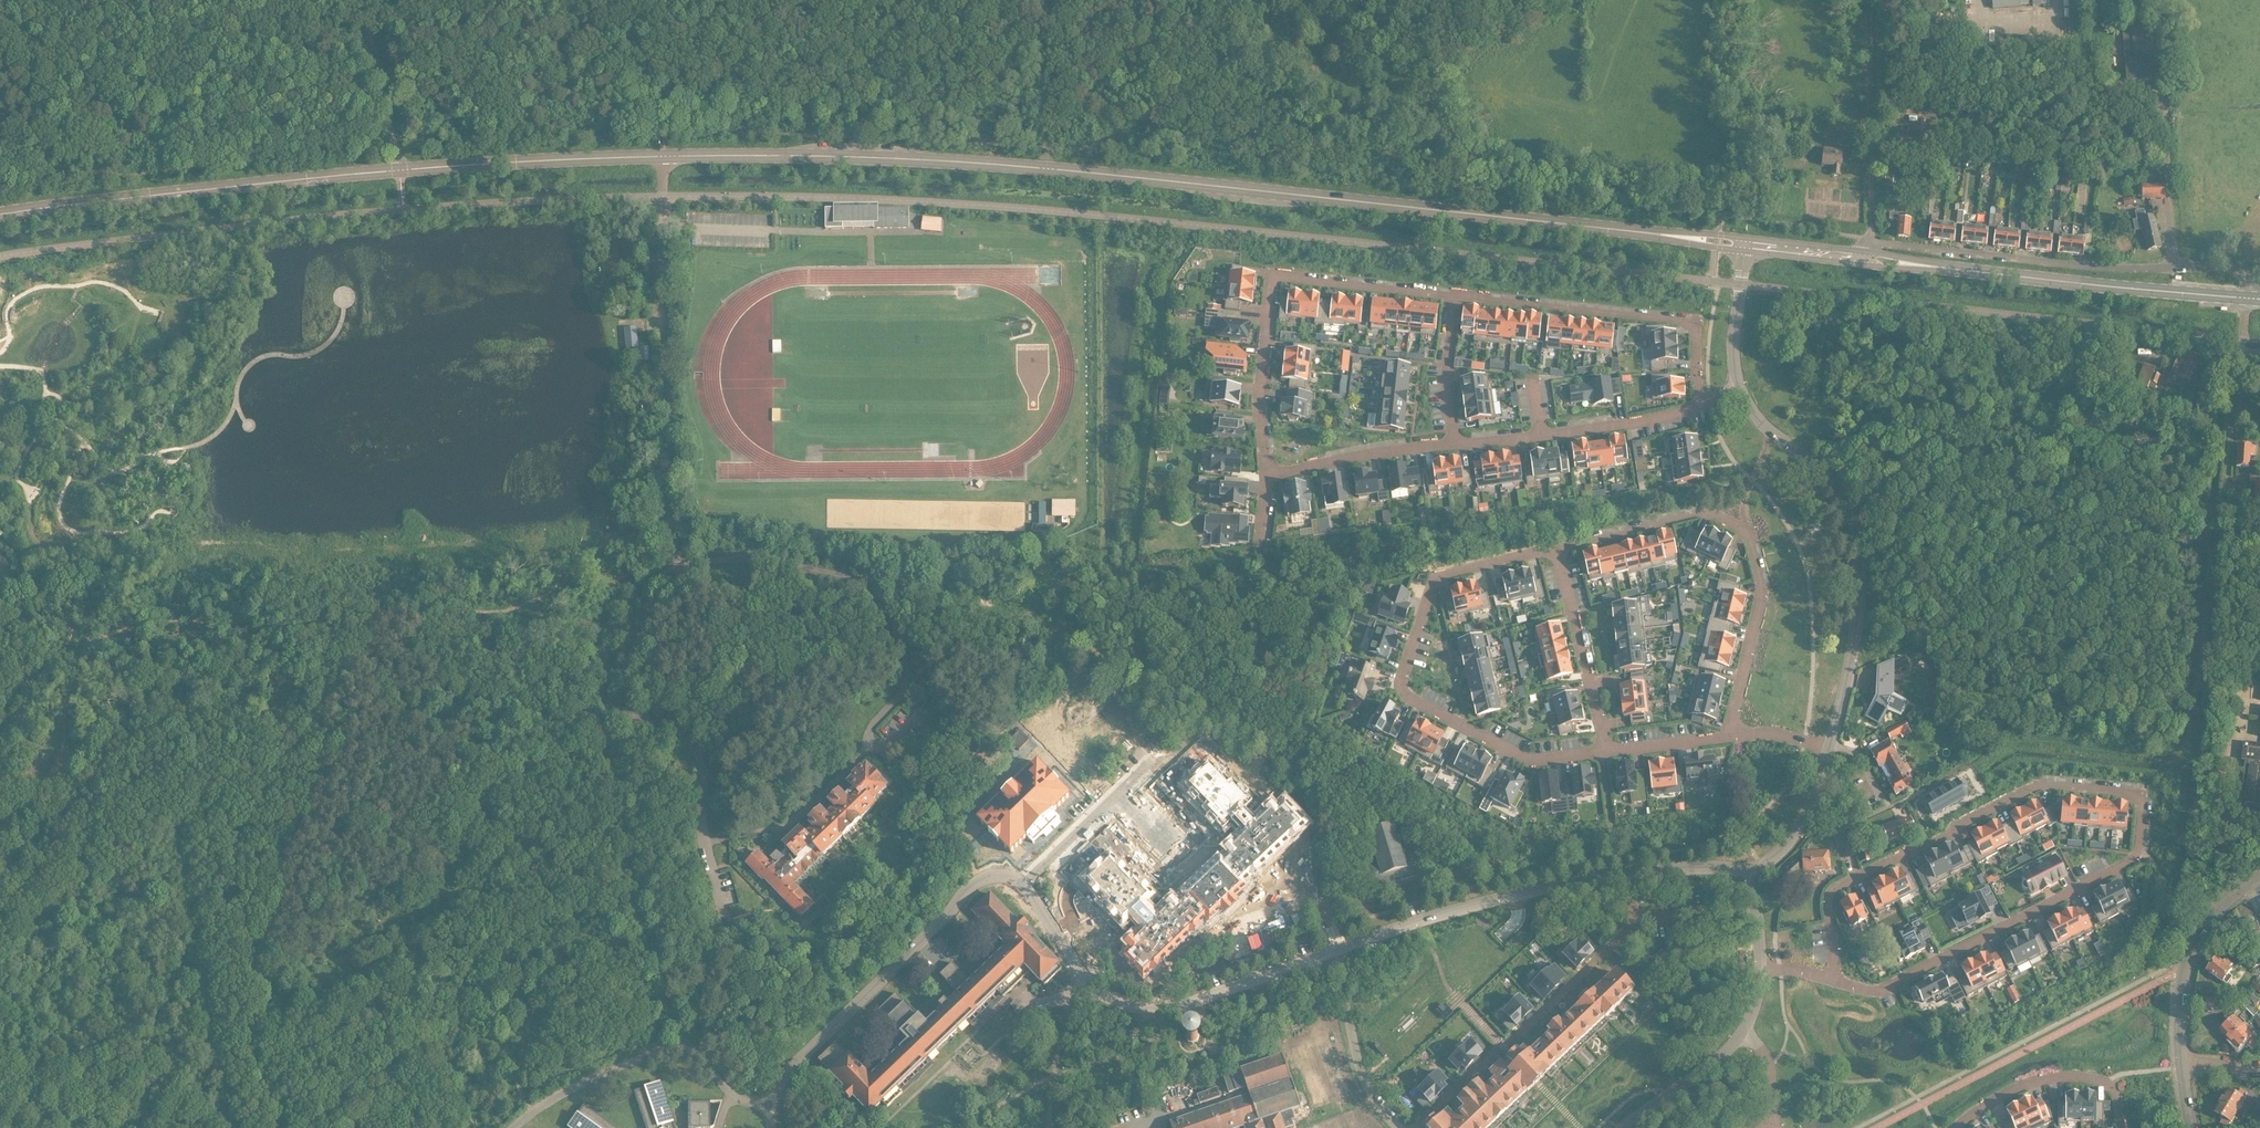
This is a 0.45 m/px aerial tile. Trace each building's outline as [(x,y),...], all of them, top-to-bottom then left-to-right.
[(1991,9),(2018,7),(2023,6),(2032,5),(2032,7),(2049,6),(2049,0),(1991,0),(1991,9)] [(1851,139),(1849,138),(1840,138),(1838,137),(1837,146),(1851,148),(1851,139)] [(1823,149),(1822,165),(1831,166),(1830,175),(1838,176),(1840,166),(1844,166),(1844,151),(1823,149)] [(1948,167),(1952,168),(1953,158),(1963,159),(1964,154),(1950,153),(1948,167)] [(1999,154),(1998,162),(2013,164),(2014,156),(1999,154)] [(2015,181),(2022,181),(2023,170),(2029,170),(2030,160),(2016,158),(2015,163),(2024,164),(2024,168),(2017,167),(2015,181)] [(2065,173),(2076,175),(2078,165),(2066,163),(2065,173)] [(2046,174),(2045,182),(2056,184),(2057,177),(2054,177),(2054,175),(2046,174)] [(2141,200),(2163,199),(2164,184),(2141,185),(2141,200)] [(2125,207),(2133,205),(2132,197),(2123,199),(2125,207)] [(1924,215),(1930,215),(1932,198),(1925,198),(1924,215)] [(837,223),(872,222),(872,229),(907,228),(907,209),(877,209),(877,206),(833,206),(833,209),(824,209),(824,227),(837,227),(837,223)] [(2134,212),(2135,220),(2132,221),(2134,230),(2141,229),(2146,250),(2160,247),(2153,216),(2145,218),(2142,210),(2134,212)] [(1889,213),(1888,220),(1896,220),(1895,237),(1907,237),(1908,219),(1904,219),(1905,214),(1889,213)] [(939,233),(941,219),(922,217),(921,231),(939,233)] [(1931,222),(1930,222),(1929,239),(1941,241),(1942,223),(1936,223),(1936,220),(1931,220),(1931,222)] [(1952,224),(1952,223),(1948,222),(1948,224),(1942,223),(1941,241),(1953,242),(1954,225),(1952,224)] [(1961,243),(1973,244),(1974,227),(1969,227),(1969,224),(1964,224),(1964,226),(1962,226),(1961,243)] [(1980,225),(1980,228),(1974,227),(1973,244),(1985,246),(1987,229),(1984,228),(1985,226),(1980,225)] [(2005,248),(2007,231),(2001,230),(2001,228),(1997,227),(1996,229),(1995,229),(1993,246),(2005,248)] [(2012,231),(2007,231),(2005,248),(2017,249),(2019,232),(2017,232),(2017,229),(2012,229),(2012,231)] [(2025,250),(2037,251),(2039,234),(2033,234),(2033,231),(2029,231),(2029,233),(2027,233),(2025,250)] [(2045,232),(2044,235),(2039,234),(2037,251),(2049,253),(2051,235),(2049,235),(2049,233),(2045,232)] [(2071,237),(2059,236),(2058,254),(2069,255),(2071,237)] [(2081,256),(2083,239),(2081,239),(2081,236),(2077,236),(2077,238),(2071,237),(2069,255),(2081,256)] [(1252,291),(1254,291),(1256,277),(1242,275),(1243,267),(1231,266),(1230,274),(1228,273),(1226,287),(1226,288),(1252,291)] [(1252,292),(1252,291),(1226,288),(1226,287),(1224,287),(1222,301),(1225,301),(1224,309),(1238,311),(1239,303),(1250,304),(1250,303),(1252,292)] [(1280,298),(1279,306),(1278,320),(1287,321),(1287,318),(1301,320),(1301,317),(1302,306),(1303,294),(1299,294),(1299,293),(1290,292),(1290,293),(1289,292),(1288,299),(1280,298)] [(1313,324),(1322,325),(1324,306),(1324,303),(1317,302),(1318,296),(1316,295),(1316,294),(1316,293),(1308,292),(1308,294),(1307,294),(1303,294),(1302,306),(1301,317),(1314,318),(1313,324)] [(1324,303),(1324,306),(1322,325),(1330,326),(1330,325),(1344,327),(1344,324),(1346,306),(1347,299),(1342,298),(1342,296),(1335,295),(1334,297),(1333,297),(1332,297),(1332,304),(1324,303)] [(1360,312),(1360,306),(1361,300),(1360,300),(1359,300),(1359,298),(1352,297),(1351,299),(1347,299),(1346,306),(1344,324),(1357,326),(1357,329),(1366,330),(1368,312),(1360,312)] [(1369,330),(1382,331),(1385,306),(1385,303),(1372,302),(1369,330)] [(1397,306),(1398,304),(1385,303),(1385,306),(1382,331),(1395,332),(1397,306)] [(1395,332),(1407,334),(1410,306),(1404,305),(1405,304),(1399,303),(1399,304),(1398,304),(1397,306),(1395,332)] [(1410,306),(1407,334),(1420,335),(1423,307),(1416,306),(1410,306)] [(1423,307),(1420,335),(1433,337),(1436,309),(1435,308),(1435,307),(1429,307),(1429,308),(1423,307)] [(1461,335),(1473,336),(1474,336),(1476,313),(1477,313),(1477,308),(1464,307),(1461,335)] [(1248,336),(1249,326),(1248,326),(1248,325),(1233,323),(1234,313),(1216,311),(1206,310),(1205,310),(1204,321),(1221,322),(1219,338),(1229,339),(1229,341),(1239,342),(1239,340),(1246,341),(1247,335),(1248,336)] [(1474,336),(1473,336),(1473,341),(1485,343),(1488,315),(1477,313),(1476,313),(1474,336)] [(1488,315),(1485,343),(1498,344),(1501,316),(1488,315)] [(1501,316),(1498,344),(1510,346),(1510,343),(1513,317),(1501,316)] [(1526,316),(1526,319),(1523,342),(1537,343),(1540,318),(1534,317),(1527,316),(1526,316)] [(1523,342),(1526,319),(1513,317),(1510,343),(1523,344),(1523,342)] [(1559,350),(1560,345),(1559,345),(1561,322),(1548,321),(1545,349),(1559,350)] [(1571,346),(1574,324),(1573,324),(1574,323),(1568,322),(1568,323),(1561,322),(1559,345),(1560,345),(1571,346)] [(1574,324),(1571,346),(1571,352),(1583,353),(1587,325),(1574,324)] [(1587,325),(1583,353),(1596,354),(1599,326),(1587,325)] [(1599,326),(1596,354),(1609,356),(1612,328),(1611,328),(1599,326)] [(1675,348),(1674,347),(1675,347),(1674,336),(1674,334),(1667,334),(1667,326),(1645,328),(1645,337),(1648,337),(1649,350),(1675,348)] [(1617,327),(1616,332),(1615,339),(1622,340),(1624,328),(1617,327)] [(623,363),(648,361),(646,347),(639,348),(639,347),(637,348),(635,328),(624,329),(626,349),(627,354),(622,354),(623,363)] [(1206,362),(1213,363),(1213,369),(1223,370),(1223,374),(1235,376),(1235,371),(1245,372),(1246,363),(1244,363),(1244,357),(1233,355),(1234,347),(1235,348),(1235,347),(1206,344),(1205,353),(1207,354),(1206,362)] [(1285,353),(1284,365),(1310,368),(1311,355),(1314,356),(1315,347),(1293,344),(1292,352),(1286,352),(1285,353)] [(1675,348),(1649,350),(1650,371),(1665,370),(1664,362),(1675,361),(1675,360),(1675,349),(1675,348)] [(2176,359),(2170,374),(2189,381),(2197,360),(2186,355),(2185,359),(2180,357),(2179,360),(2176,359)] [(1386,365),(1384,378),(1407,381),(1408,368),(1403,367),(1404,363),(1387,361),(1386,365)] [(2147,371),(2149,366),(2144,364),(2136,385),(2146,389),(2147,386),(2153,389),(2159,376),(2147,371)] [(1284,365),(1281,365),(1280,379),(1289,380),(1288,388),(1304,390),(1305,382),(1308,382),(1310,368),(1284,365)] [(1673,383),(1672,375),(1650,377),(1652,400),(1683,398),(1683,395),(1682,388),(1682,383),(1673,383)] [(1229,388),(1230,380),(1207,377),(1206,386),(1213,386),(1211,403),(1237,406),(1237,404),(1238,404),(1239,395),(1238,395),(1239,389),(1229,388)] [(1380,390),(1406,393),(1407,381),(1384,378),(1381,377),(1380,390)] [(1461,388),(1462,395),(1488,391),(1487,390),(1486,378),(1486,377),(1460,381),(1460,382),(1459,382),(1460,388),(1461,388)] [(1593,400),(1594,404),(1612,401),(1611,396),(1620,395),(1618,380),(1608,381),(1608,380),(1590,383),(1591,386),(1570,389),(1571,400),(1583,398),(1584,401),(1593,400)] [(1377,390),(1376,403),(1404,406),(1406,393),(1380,390),(1377,390)] [(1492,404),(1490,390),(1487,390),(1488,391),(1462,395),(1464,408),(1492,404)] [(1289,392),(1288,403),(1282,402),(1281,408),(1279,407),(1278,415),(1280,415),(1280,417),(1287,418),(1287,421),(1295,422),(1297,419),(1309,420),(1310,406),(1313,407),(1314,395),(1289,392)] [(1168,397),(1159,396),(1158,405),(1167,406),(1168,397)] [(1403,418),(1404,406),(1376,403),(1375,415),(1403,418)] [(1492,404),(1464,408),(1465,414),(1464,414),(1465,420),(1466,420),(1466,421),(1494,417),(1492,404)] [(1231,413),(1215,411),(1215,419),(1214,419),(1213,428),(1212,428),(1212,431),(1213,431),(1213,437),(1242,440),(1243,431),(1242,431),(1243,422),(1230,420),(1231,413)] [(1403,418),(1375,415),(1373,428),(1374,428),(1401,431),(1403,418)] [(1671,436),(1674,455),(1697,452),(1695,438),(1684,440),(1683,434),(1671,436)] [(1609,441),(1609,443),(1610,443),(1613,466),(1626,464),(1622,439),(1617,440),(1617,439),(1616,439),(1616,437),(1609,438),(1610,440),(1609,440),(1609,441)] [(1575,471),(1588,470),(1585,447),(1585,444),(1584,444),(1583,442),(1577,443),(1577,445),(1571,446),(1575,471)] [(1640,442),(1631,443),(1634,461),(1642,459),(1640,442)] [(1169,452),(1170,444),(1157,443),(1156,451),(1169,452)] [(1614,469),(1613,466),(1610,443),(1609,443),(1597,445),(1600,468),(1600,470),(1614,469)] [(1600,468),(1597,445),(1585,447),(1588,470),(1600,468)] [(2236,446),(2235,468),(2248,469),(2249,461),(2253,461),(2254,448),(2250,447),(2236,446)] [(1229,453),(1229,452),(1223,452),(1223,453),(1211,452),(1211,464),(1216,465),(1216,472),(1217,472),(1222,472),(1235,473),(1236,468),(1239,468),(1240,454),(1229,453)] [(1547,479),(1543,454),(1542,454),(1541,454),(1540,452),(1532,453),(1532,455),(1531,455),(1530,456),(1531,467),(1523,468),(1526,485),(1535,483),(1534,481),(1547,479)] [(1543,454),(1547,479),(1560,477),(1560,474),(1567,473),(1565,457),(1557,458),(1556,452),(1543,454)] [(1699,465),(1697,452),(1674,455),(1669,456),(1671,469),(1699,465)] [(1494,455),(1499,486),(1521,483),(1518,461),(1510,462),(1509,453),(1494,455)] [(1499,486),(1494,455),(1480,457),(1481,466),(1473,467),(1476,489),(1499,486)] [(1447,486),(1444,463),(1443,460),(1434,461),(1434,464),(1433,464),(1432,465),(1433,471),(1425,472),(1428,494),(1437,492),(1436,487),(1447,486)] [(1444,463),(1447,486),(1461,484),(1461,486),(1470,485),(1468,471),(1460,472),(1459,461),(1444,463)] [(1409,471),(1404,472),(1403,465),(1389,467),(1390,479),(1388,479),(1390,491),(1392,490),(1392,493),(1406,491),(1406,488),(1419,487),(1417,470),(1409,471)] [(1701,479),(1699,465),(1671,469),(1672,483),(1701,479)] [(1378,502),(1386,501),(1383,481),(1376,482),(1375,476),(1365,477),(1365,473),(1357,474),(1357,478),(1353,479),(1355,496),(1358,496),(1358,498),(1366,497),(1366,495),(1377,493),(1378,502)] [(1342,503),(1349,502),(1346,483),(1339,484),(1338,477),(1329,479),(1320,481),(1323,498),(1324,508),(1333,507),(1342,505),(1342,503)] [(1222,507),(1243,508),(1243,500),(1246,500),(1246,488),(1240,488),(1240,480),(1224,479),(1223,487),(1209,486),(1208,498),(1222,499),(1222,507)] [(1290,488),(1286,488),(1288,497),(1285,498),(1285,497),(1284,497),(1286,507),(1286,506),(1289,506),(1290,516),(1291,516),(1294,515),(1294,516),(1295,516),(1294,515),(1302,514),(1302,515),(1303,515),(1303,514),(1306,514),(1307,514),(1310,513),(1307,494),(1306,494),(1306,495),(1304,495),(1303,486),(1299,487),(1299,485),(1290,487),(1290,488)] [(1074,503),(1052,503),(1052,512),(1052,516),(1074,516),(1074,512),(1074,507),(1074,503)] [(1221,516),(1209,516),(1209,520),(1206,519),(1206,531),(1213,531),(1212,542),(1212,545),(1227,546),(1227,542),(1236,543),(1236,541),(1246,541),(1246,530),(1244,530),(1245,524),(1239,523),(1239,519),(1221,518),(1221,516)] [(1329,535),(1327,519),(1317,520),(1319,536),(1329,535)] [(1317,521),(1311,522),(1313,536),(1319,536),(1317,521)] [(1686,536),(1692,539),(1685,552),(1693,556),(1694,554),(1706,559),(1719,534),(1706,528),(1702,536),(1695,532),(1695,533),(1689,530),(1686,536)] [(1657,539),(1663,564),(1664,564),(1676,561),(1668,530),(1655,534),(1656,539),(1657,539)] [(1718,565),(1717,568),(1725,572),(1735,552),(1728,548),(1731,542),(1719,537),(1720,535),(1719,534),(1706,559),(1718,565)] [(1664,564),(1663,564),(1657,539),(1656,539),(1645,542),(1650,564),(1651,569),(1664,566),(1664,564)] [(1651,569),(1650,564),(1645,542),(1632,545),(1638,567),(1639,572),(1651,569)] [(1638,567),(1632,545),(1620,547),(1626,570),(1626,573),(1627,575),(1639,572),(1638,567)] [(1626,570),(1620,547),(1608,550),(1613,573),(1614,576),(1626,573),(1626,570)] [(1581,568),(1585,583),(1601,579),(1602,581),(1601,573),(1596,553),(1595,548),(1582,552),(1585,567),(1581,568)] [(1613,573),(1608,550),(1596,553),(1601,573),(1602,581),(1615,578),(1614,576),(1613,573)] [(1496,591),(1499,603),(1507,601),(1507,603),(1521,600),(1515,575),(1514,572),(1501,576),(1504,589),(1496,591)] [(1531,583),(1528,572),(1515,575),(1521,600),(1533,597),(1534,600),(1543,598),(1539,581),(1531,583)] [(1425,574),(1419,575),(1416,581),(1422,583),(1425,574)] [(1736,578),(1726,575),(1724,582),(1734,585),(1736,578)] [(1462,585),(1463,588),(1468,610),(1469,613),(1489,608),(1489,605),(1486,594),(1478,596),(1475,585),(1475,582),(1462,585)] [(1744,606),(1746,599),(1744,598),(1744,597),(1738,595),(1740,587),(1718,582),(1716,591),(1719,592),(1716,604),(1713,603),(1713,604),(1741,611),(1742,607),(1742,606),(1744,606)] [(1469,613),(1468,610),(1463,588),(1462,585),(1449,588),(1450,591),(1452,602),(1445,604),(1448,615),(1449,620),(1457,619),(1456,616),(1469,613)] [(1401,624),(1408,606),(1404,605),(1407,595),(1390,590),(1387,599),(1383,598),(1377,616),(1401,624)] [(1634,604),(1611,606),(1613,620),(1636,617),(1641,616),(1640,603),(1634,604)] [(1740,615),(1741,611),(1713,604),(1710,617),(1709,617),(1707,625),(1729,630),(1731,623),(1737,625),(1738,623),(1740,623),(1742,616),(1740,615)] [(1357,624),(1360,616),(1354,614),(1351,621),(1357,624)] [(1613,620),(1614,632),(1643,629),(1641,616),(1636,617),(1613,620)] [(1396,637),(1392,636),(1394,629),(1376,623),(1374,631),(1377,632),(1369,654),(1388,660),(1391,650),(1395,651),(1399,640),(1395,639),(1396,637)] [(1478,625),(1472,626),(1474,635),(1480,634),(1478,625)] [(1539,643),(1561,638),(1558,625),(1536,631),(1533,631),(1536,644),(1539,643)] [(1734,640),(1734,639),(1728,637),(1729,630),(1707,625),(1705,633),(1706,633),(1703,646),(1730,653),(1731,649),(1732,649),(1734,640)] [(1643,629),(1614,632),(1615,639),(1614,639),(1615,644),(1616,644),(1616,645),(1644,641),(1643,629)] [(1461,655),(1489,649),(1485,636),(1458,642),(1459,646),(1461,655)] [(1537,657),(1542,656),(1564,650),(1563,644),(1564,644),(1562,638),(1561,638),(1539,643),(1536,644),(1534,645),(1537,657)] [(1616,645),(1618,657),(1641,654),(1643,654),(1646,654),(1644,641),(1616,645)] [(1721,666),(1727,667),(1728,665),(1730,666),(1732,658),(1729,658),(1730,657),(1730,653),(1703,646),(1700,659),(1699,659),(1697,668),(1719,673),(1721,666)] [(1461,655),(1464,667),(1486,662),(1491,661),(1489,649),(1461,655)] [(1542,668),(1545,668),(1567,662),(1564,650),(1542,656),(1537,657),(1540,669),(1542,668)] [(1345,660),(1347,661),(1350,655),(1341,651),(1338,659),(1345,662),(1345,660)] [(1641,654),(1618,657),(1619,670),(1642,667),(1645,667),(1643,654),(1641,654)] [(1901,713),(1906,704),(1890,699),(1891,674),(1908,667),(1904,657),(1877,669),(1876,700),(1866,717),(1878,724),(1886,711),(1899,716),(1901,713)] [(1362,700),(1365,690),(1369,691),(1373,681),(1369,680),(1371,674),(1374,667),(1356,660),(1353,668),(1352,667),(1350,674),(1349,673),(1348,676),(1349,676),(1346,683),(1350,684),(1346,694),(1362,700)] [(1491,661),(1486,662),(1464,667),(1467,680),(1492,674),(1494,673),(1491,661)] [(1570,675),(1567,662),(1542,669),(1545,681),(1570,675)] [(1492,674),(1467,680),(1470,692),(1495,686),(1492,674)] [(1630,686),(1619,687),(1621,702),(1646,699),(1644,676),(1629,678),(1630,686)] [(1695,676),(1692,689),(1698,691),(1720,696),(1723,683),(1701,678),(1695,676)] [(1471,698),(1473,704),(1495,699),(1500,697),(1498,685),(1495,686),(1470,692),(1469,692),(1470,699),(1471,698)] [(1567,688),(1551,692),(1553,700),(1547,701),(1551,715),(1556,714),(1556,713),(1578,708),(1578,707),(1575,694),(1569,696),(1567,688)] [(1692,689),(1689,702),(1695,703),(1717,708),(1719,702),(1720,696),(1698,691),(1692,689)] [(1498,711),(1495,699),(1473,704),(1476,717),(1498,711)] [(1646,714),(1648,714),(1646,699),(1621,702),(1621,704),(1622,715),(1623,717),(1629,716),(1630,724),(1647,722),(1646,714)] [(1689,702),(1686,714),(1691,716),(1690,722),(1701,724),(1703,718),(1714,721),(1717,708),(1695,703),(1689,702)] [(1383,705),(1375,718),(1371,716),(1366,727),(1380,734),(1381,732),(1395,739),(1401,728),(1393,725),(1398,715),(1392,712),(1393,710),(1392,709),(1393,708),(1385,703),(1384,705),(1383,705)] [(1581,707),(1578,707),(1578,708),(1556,713),(1556,714),(1559,726),(1556,727),(1559,736),(1573,732),(1571,725),(1584,721),(1581,707)] [(944,719),(934,708),(927,715),(937,725),(944,719)] [(927,715),(920,721),(930,732),(937,725),(927,715)] [(930,732),(920,721),(913,728),(923,739),(930,732)] [(1416,754),(1430,729),(1428,728),(1429,726),(1421,721),(1420,723),(1417,722),(1414,728),(1407,724),(1398,741),(1405,745),(1404,747),(1416,754)] [(1890,740),(1899,735),(1900,734),(1898,732),(1898,731),(1905,726),(1903,722),(1885,732),(1890,740)] [(1517,723),(1507,726),(1518,731),(1517,723)] [(913,728),(906,735),(916,745),(923,739),(913,728)] [(1446,745),(1439,741),(1442,735),(1430,729),(1416,754),(1429,760),(1431,756),(1438,759),(1446,745)] [(1019,730),(1009,740),(1018,750),(1028,740),(1019,730)] [(906,735),(899,741),(909,752),(916,745),(906,735)] [(909,752),(899,741),(892,748),(902,759),(909,752)] [(1887,741),(1869,752),(1879,768),(1880,768),(1884,766),(1892,780),(1888,782),(1887,782),(1895,795),(1912,785),(1905,774),(1909,771),(1905,764),(1901,767),(1887,741)] [(2243,743),(2241,760),(2244,761),(2240,799),(2245,800),(2244,808),(2259,810),(2259,744),(2243,743)] [(1444,769),(1464,779),(1478,754),(1465,747),(1462,753),(1455,749),(1444,769)] [(1464,779),(1484,790),(1494,770),(1487,766),(1490,761),(1478,754),(1464,779)] [(1685,770),(1680,771),(1681,780),(1686,780),(1687,781),(1699,780),(1700,788),(1714,787),(1713,778),(1714,778),(1714,776),(1717,776),(1716,765),(1713,765),(1712,759),(1702,760),(1701,757),(1691,758),(1691,761),(1684,762),(1684,764),(1685,770)] [(1675,789),(1679,789),(1678,781),(1674,781),(1672,764),(1664,765),(1664,761),(1649,763),(1652,791),(1666,790),(1666,795),(1675,794),(1675,789)] [(1040,835),(1041,836),(1041,835),(1041,834),(1049,827),(1050,827),(1049,826),(1057,819),(1058,819),(1058,818),(1057,818),(1052,814),(1053,813),(1052,812),(1069,796),(1057,784),(1058,783),(1057,782),(1056,783),(1048,775),(1049,774),(1048,774),(1036,762),(976,820),(988,832),(988,833),(989,832),(997,840),(996,841),(997,842),(998,841),(1009,853),(1026,837),(1027,838),(1027,837),(1028,838),(1029,837),(1028,836),(1033,830),(1039,836),(1040,835)] [(1091,875),(1084,882),(1085,883),(1089,888),(1090,888),(1091,889),(1088,892),(1094,899),(1097,897),(1102,903),(1103,904),(1100,906),(1108,914),(1105,916),(1112,923),(1115,920),(1122,928),(1130,920),(1131,921),(1133,923),(1134,924),(1138,928),(1141,932),(1136,937),(1137,937),(1132,942),(1131,942),(1125,947),(1129,951),(1121,959),(1130,968),(1131,969),(1130,970),(1142,983),(1151,975),(1154,978),(1162,970),(1159,967),(1168,959),(1171,956),(1172,954),(1177,950),(1178,949),(1179,948),(1181,946),(1190,937),(1193,941),(1201,933),(1198,930),(1206,923),(1209,926),(1210,925),(1221,914),(1224,918),(1225,917),(1237,906),(1237,905),(1234,902),(1245,892),(1246,891),(1243,887),(1250,880),(1254,883),(1261,876),(1258,873),(1258,872),(1267,864),(1270,861),(1272,860),(1276,855),(1278,854),(1281,851),(1289,843),(1293,846),(1301,839),(1297,835),(1306,827),(1304,824),(1294,814),(1293,815),(1283,804),(1275,812),(1271,808),(1266,813),(1266,814),(1261,819),(1260,819),(1255,823),(1252,820),(1248,816),(1247,814),(1245,812),(1244,812),(1252,804),(1245,797),(1248,794),(1242,787),(1239,789),(1232,781),(1229,784),(1225,780),(1222,777),(1225,775),(1218,768),(1215,771),(1208,763),(1207,765),(1201,770),(1197,767),(1187,777),(1190,780),(1183,787),(1190,795),(1187,798),(1193,805),(1196,802),(1202,809),(1200,812),(1207,819),(1205,822),(1211,829),(1214,826),(1220,832),(1222,833),(1230,825),(1233,828),(1235,830),(1237,832),(1241,837),(1236,842),(1236,843),(1231,848),(1230,847),(1225,852),(1228,856),(1229,856),(1221,863),(1221,864),(1220,863),(1215,858),(1214,860),(1179,893),(1178,894),(1183,899),(1184,899),(1183,900),(1176,907),(1172,903),(1166,908),(1167,909),(1162,914),(1161,913),(1155,919),(1151,914),(1149,912),(1147,910),(1147,909),(1144,907),(1153,899),(1146,891),(1149,888),(1142,881),(1140,884),(1132,876),(1130,878),(1123,872),(1126,869),(1119,862),(1116,865),(1109,858),(1102,865),(1098,862),(1088,871),(1091,875)] [(1617,776),(1615,776),(1616,790),(1618,789),(1619,795),(1630,793),(1630,796),(1631,803),(1644,802),(1641,773),(1633,774),(1632,765),(1629,765),(1628,763),(1618,765),(1619,767),(1616,767),(1617,776)] [(851,780),(847,784),(850,787),(841,795),(839,793),(828,803),(831,805),(822,813),(820,811),(814,816),(812,814),(808,818),(810,820),(809,821),(812,823),(801,833),(799,831),(783,846),(785,848),(778,855),(776,854),(771,858),(773,860),(769,864),(758,853),(746,864),(761,880),(763,878),(800,917),(812,905),(796,888),(825,860),(822,857),(874,806),(871,802),(886,788),(866,766),(863,769),(862,767),(850,779),(851,780)] [(1483,795),(1490,799),(1493,795),(1509,804),(1511,801),(1515,803),(1522,789),(1518,787),(1523,778),(1521,777),(1523,775),(1515,771),(1514,773),(1505,769),(1500,778),(1498,783),(1492,780),(1483,795)] [(1588,770),(1571,773),(1571,779),(1564,780),(1566,796),(1573,795),(1574,798),(1591,795),(1590,788),(1594,788),(1592,777),(1589,777),(1588,770)] [(1431,785),(1436,776),(1427,772),(1422,781),(1431,785)] [(1555,775),(1552,775),(1551,772),(1540,773),(1541,776),(1538,777),(1540,793),(1536,793),(1537,803),(1541,803),(1541,804),(1558,802),(1559,813),(1568,812),(1564,786),(1564,788),(1557,789),(1555,775)] [(1435,779),(1432,785),(1437,788),(1441,782),(1435,779)] [(1955,782),(1924,800),(1932,814),(1964,797),(1955,782)] [(2022,808),(2034,831),(2046,825),(2047,827),(2055,823),(2047,808),(2040,812),(2035,802),(2033,803),(2032,801),(2025,804),(2026,806),(2022,808)] [(2073,825),(2075,802),(2062,801),(2061,814),(2061,818),(2060,824),(2073,825)] [(2088,803),(2075,802),(2073,825),(2073,827),(2086,828),(2088,803)] [(2088,803),(2086,828),(2098,829),(2100,804),(2094,803),(2094,802),(2088,802),(2088,803)] [(2098,829),(2111,831),(2113,805),(2100,804),(2098,829)] [(2126,806),(2113,805),(2111,831),(2124,832),(2126,806)] [(2034,831),(2022,808),(2009,815),(2012,821),(2006,824),(2016,843),(2023,840),(2022,837),(2034,831)] [(1887,842),(1913,831),(1908,818),(1882,828),(1887,842)] [(2016,843),(2006,824),(1999,827),(1996,822),(1983,828),(1995,851),(2007,845),(2008,847),(2016,843)] [(1367,832),(1376,862),(1366,865),(1374,888),(1419,875),(1412,851),(1411,851),(1407,838),(1398,840),(1393,824),(1367,832)] [(1844,842),(1846,853),(1854,852),(1852,840),(1849,828),(1841,830),(1844,842)] [(1995,851),(1983,828),(1979,830),(1978,828),(1971,832),(1972,834),(1970,835),(1973,841),(1966,844),(1977,864),(1984,860),(1997,853),(1995,851)] [(2044,852),(2046,851),(2053,847),(2050,842),(2042,847),(2044,852)] [(1949,843),(1936,849),(1950,877),(1951,877),(1949,874),(1969,864),(1963,851),(1956,855),(1949,843)] [(1870,861),(1868,849),(1858,851),(1860,863),(1870,861)] [(1930,888),(1950,877),(1936,849),(1936,850),(1937,852),(1934,853),(1933,851),(1925,855),(1926,857),(1924,859),(1927,864),(1920,868),(1922,872),(1928,885),(1930,888)] [(1802,872),(1828,869),(1826,851),(1801,852),(1802,872)] [(2027,854),(2021,857),(2024,862),(2030,859),(2027,854)] [(2022,882),(2021,885),(2021,888),(2024,890),(2026,890),(2028,889),(2030,894),(2040,889),(2041,891),(2049,886),(2049,885),(2064,877),(2054,856),(2046,860),(2047,863),(2021,877),(2024,881),(2022,882)] [(2024,862),(2021,857),(2015,861),(2018,865),(2024,862)] [(1798,871),(1802,871),(1800,860),(1797,860),(1794,862),(1791,859),(1775,874),(1787,886),(1798,876),(1798,871)] [(1884,876),(1896,901),(1917,891),(1908,874),(1901,877),(1898,872),(1896,873),(1895,871),(1887,875),(1888,877),(1885,878),(1884,876)] [(1922,872),(1918,874),(1925,887),(1928,885),(1922,872)] [(1884,908),(1896,901),(1884,876),(1870,883),(1874,891),(1867,895),(1877,914),(1885,910),(1884,908)] [(709,887),(706,878),(692,882),(695,891),(709,887)] [(2116,883),(2104,889),(2115,910),(2134,900),(2128,890),(2121,893),(2116,883)] [(712,896),(709,887),(695,891),(697,901),(712,896)] [(1994,900),(1987,887),(1961,900),(1965,907),(1954,913),(1962,929),(1973,923),(1971,919),(1990,909),(1987,904),(1994,900)] [(2118,914),(2115,910),(2104,889),(2093,895),(2098,905),(2091,909),(2099,924),(2118,914)] [(1017,923),(989,894),(971,912),(1006,948),(970,983),(951,964),(939,975),(958,995),(947,1005),(943,1001),(938,1007),(941,1010),(932,1019),(925,1011),(918,1018),(895,994),(877,1011),(908,1043),(870,1079),(835,1043),(817,1060),(846,1091),(843,1094),(849,1101),(853,1097),(869,1114),(881,1103),(886,1108),(902,1093),(897,1087),(996,992),(1002,998),(1029,972),(1040,983),(1040,982),(1044,986),(1061,969),(1057,966),(1058,966),(1023,930),(1027,926),(1021,919),(1017,923)] [(700,910),(714,906),(712,896),(697,901),(700,910)] [(1864,920),(1863,917),(1867,915),(1861,902),(1856,904),(1853,898),(1840,904),(1844,912),(1842,913),(1846,921),(1848,920),(1851,927),(1857,924),(1859,923),(1859,922),(1864,920)] [(717,915),(714,906),(700,910),(703,919),(717,915)] [(2061,916),(2059,917),(2071,940),(2083,934),(2084,937),(2092,932),(2082,913),(2075,916),(2072,911),(2069,912),(2068,910),(2060,914),(2061,916)] [(720,924),(717,915),(703,919),(705,928),(720,924)] [(2051,950),(2071,940),(2059,917),(2057,918),(2056,916),(2048,920),(2049,922),(2046,924),(2049,930),(2042,933),(2051,950)] [(2242,924),(2252,942),(2259,938),(2259,934),(2256,926),(2255,926),(2251,919),(2242,924)] [(1899,951),(1894,954),(1899,962),(1903,960),(1903,961),(1923,950),(1919,941),(1922,940),(1922,941),(1928,938),(1919,920),(1910,925),(1913,931),(1893,941),(1899,951)] [(2126,929),(2132,926),(2129,921),(2123,924),(2126,929)] [(722,934),(720,924),(705,928),(708,938),(722,934)] [(2016,939),(2028,962),(2046,953),(2038,936),(2031,939),(2028,933),(2016,939)] [(1578,941),(1572,947),(1567,943),(1560,950),(1565,955),(1563,956),(1575,969),(1590,955),(1589,954),(1596,947),(1585,937),(1579,943),(1578,941)] [(2028,962),(2016,939),(2004,945),(2007,951),(2000,955),(2008,970),(2015,966),(2016,968),(2028,962)] [(2106,955),(2103,949),(2096,952),(2100,958),(2106,955)] [(1862,958),(1859,952),(1854,955),(1857,961),(1862,958)] [(1984,953),(1972,959),(1986,987),(2005,977),(1995,957),(1988,961),(1984,953)] [(2250,971),(2259,965),(2252,953),(2242,959),(2250,971)] [(2216,958),(2206,971),(2227,986),(2233,978),(2229,975),(2233,970),(2230,968),(2232,964),(2225,959),(2223,962),(2216,958)] [(1986,987),(1972,959),(1959,966),(1965,978),(1958,982),(1966,997),(1986,987)] [(1542,1000),(1558,985),(1557,984),(1563,978),(1553,968),(1552,967),(1547,962),(1528,981),(1533,985),(1530,987),(1542,1000)] [(1528,1054),(1522,1047),(1518,1051),(1516,1048),(1509,1055),(1505,1059),(1507,1061),(1501,1067),(1498,1063),(1488,1073),(1494,1079),(1483,1090),(1477,1083),(1457,1102),(1464,1109),(1453,1119),(1447,1112),(1436,1122),(1433,1118),(1424,1126),(1426,1127),(1488,1127),(1525,1093),(1537,1083),(1547,1072),(1609,1013),(1624,1000),(1632,990),(1614,973),(1583,1002),(1580,1000),(1575,1005),(1577,1008),(1555,1028),(1553,1026),(1543,1035),(1546,1037),(1528,1054)] [(1946,991),(1953,1004),(1964,998),(1953,977),(1943,982),(1940,976),(1931,981),(1931,980),(1924,984),(1924,985),(1915,989),(1916,991),(1914,994),(1917,1001),(1920,1001),(1922,1003),(1930,999),(1930,1000),(1932,999),(1932,998),(1946,991)] [(1514,1025),(1515,1026),(1531,1011),(1518,998),(1517,1000),(1513,995),(1505,1003),(1509,1007),(1503,1013),(1504,1014),(1498,1020),(1508,1031),(1514,1025)] [(2019,1001),(2016,995),(2010,998),(2013,1004),(2019,1001)] [(2250,995),(2247,999),(2254,1007),(2259,1000),(2250,995)] [(2253,1017),(2254,1018),(2259,1014),(2258,1012),(2254,1007),(2247,999),(2246,996),(2235,996),(2236,1004),(2240,1003),(2253,1017)] [(2202,999),(2203,1010),(2225,1009),(2224,998),(2202,999)] [(1449,1014),(1446,1011),(1445,1009),(1441,1005),(1437,1008),(1438,1009),(1436,1011),(1445,1020),(1450,1015),(1449,1014)] [(1962,1020),(1974,1020),(1970,1012),(1960,1017),(1962,1020)] [(2226,1025),(2220,1031),(2229,1040),(2244,1026),(2234,1016),(2234,1017),(2232,1015),(2231,1016),(2229,1013),(2223,1018),(2226,1021),(2224,1023),(2226,1025)] [(2253,1036),(2244,1026),(2229,1040),(2238,1050),(2244,1044),(2246,1047),(2248,1045),(2251,1048),(2257,1042),(2254,1040),(2255,1039),(2253,1037),(2253,1036)] [(1192,1029),(1191,1029),(1190,1029),(1188,1030),(1187,1030),(1186,1031),(1185,1032),(1185,1033),(1184,1034),(1183,1035),(1183,1036),(1183,1037),(1183,1038),(1183,1039),(1183,1040),(1183,1042),(1184,1043),(1185,1044),(1186,1045),(1187,1046),(1189,1046),(1190,1047),(1191,1047),(1192,1047),(1193,1047),(1194,1046),(1196,1046),(1197,1045),(1198,1044),(1198,1043),(1199,1042),(1199,1041),(1200,1040),(1200,1039),(1200,1037),(1200,1036),(1199,1035),(1199,1034),(1198,1033),(1197,1032),(1197,1031),(1195,1030),(1194,1030),(1193,1030),(1192,1029)] [(1448,1055),(1452,1060),(1449,1062),(1457,1070),(1461,1066),(1464,1070),(1479,1055),(1479,1054),(1485,1048),(1476,1039),(1469,1045),(1468,1044),(1459,1052),(1455,1048),(1448,1055)] [(1293,1126),(1291,1121),(1294,1120),(1291,1111),(1299,1108),(1281,1055),(1239,1069),(1239,1070),(1229,1073),(1229,1074),(1222,1076),(1228,1093),(1235,1091),(1245,1088),(1248,1095),(1169,1122),(1171,1127),(1242,1127),(1243,1127),(1288,1127),(1293,1126)] [(1418,1092),(1419,1093),(1412,1098),(1422,1108),(1428,1102),(1429,1103),(1444,1089),(1441,1085),(1445,1082),(1437,1073),(1435,1076),(1430,1071),(1423,1079),(1427,1083),(1418,1092)] [(1387,1092),(1394,1086),(1388,1080),(1382,1085),(1387,1092)] [(663,1102),(657,1083),(647,1087),(643,1088),(632,1091),(645,1127),(672,1127),(663,1102)] [(1219,1097),(1219,1096),(1216,1089),(1207,1092),(1206,1091),(1196,1095),(1199,1104),(1219,1097)] [(2234,1094),(2227,1090),(2220,1101),(2238,1112),(2245,1100),(2244,1100),(2246,1097),(2245,1096),(2247,1093),(2240,1089),(2238,1093),(2236,1091),(2234,1094)] [(2057,1103),(2057,1125),(2066,1125),(2066,1122),(2080,1122),(2079,1095),(2076,1095),(2076,1093),(2068,1093),(2068,1095),(2065,1095),(2065,1103),(2057,1103)] [(2102,1103),(2094,1103),(2094,1095),(2079,1095),(2080,1122),(2093,1122),(2093,1125),(2102,1125),(2102,1103)] [(2049,1123),(2040,1103),(2033,1106),(2029,1097),(2016,1102),(2028,1127),(2038,1127),(2049,1123)] [(2238,1112),(2220,1101),(2214,1112),(2221,1116),(2219,1119),(2221,1121),(2219,1124),(2226,1127),(2228,1125),(2229,1125),(2230,1123),(2231,1123),(2238,1112)] [(2016,1102),(2016,1103),(2017,1105),(2016,1106),(2015,1103),(2007,1107),(2008,1109),(2005,1110),(2011,1122),(2003,1125),(2005,1127),(2028,1127),(2016,1102)] [(712,1127),(713,1126),(713,1125),(713,1124),(720,1103),(686,1103),(686,1105),(687,1127),(711,1127),(712,1127)] [(582,1105),(576,1114),(573,1118),(567,1127),(569,1127),(614,1127),(582,1105)]
